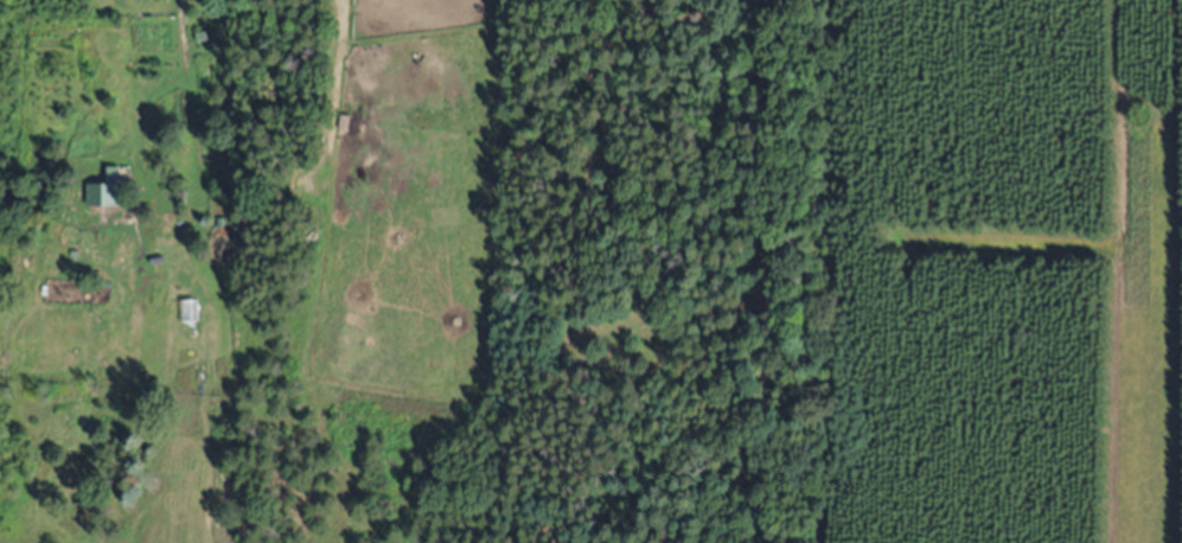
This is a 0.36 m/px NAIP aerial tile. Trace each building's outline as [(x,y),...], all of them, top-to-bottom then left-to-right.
[(87,205),(122,205),(122,183),(87,183),(87,205)]
